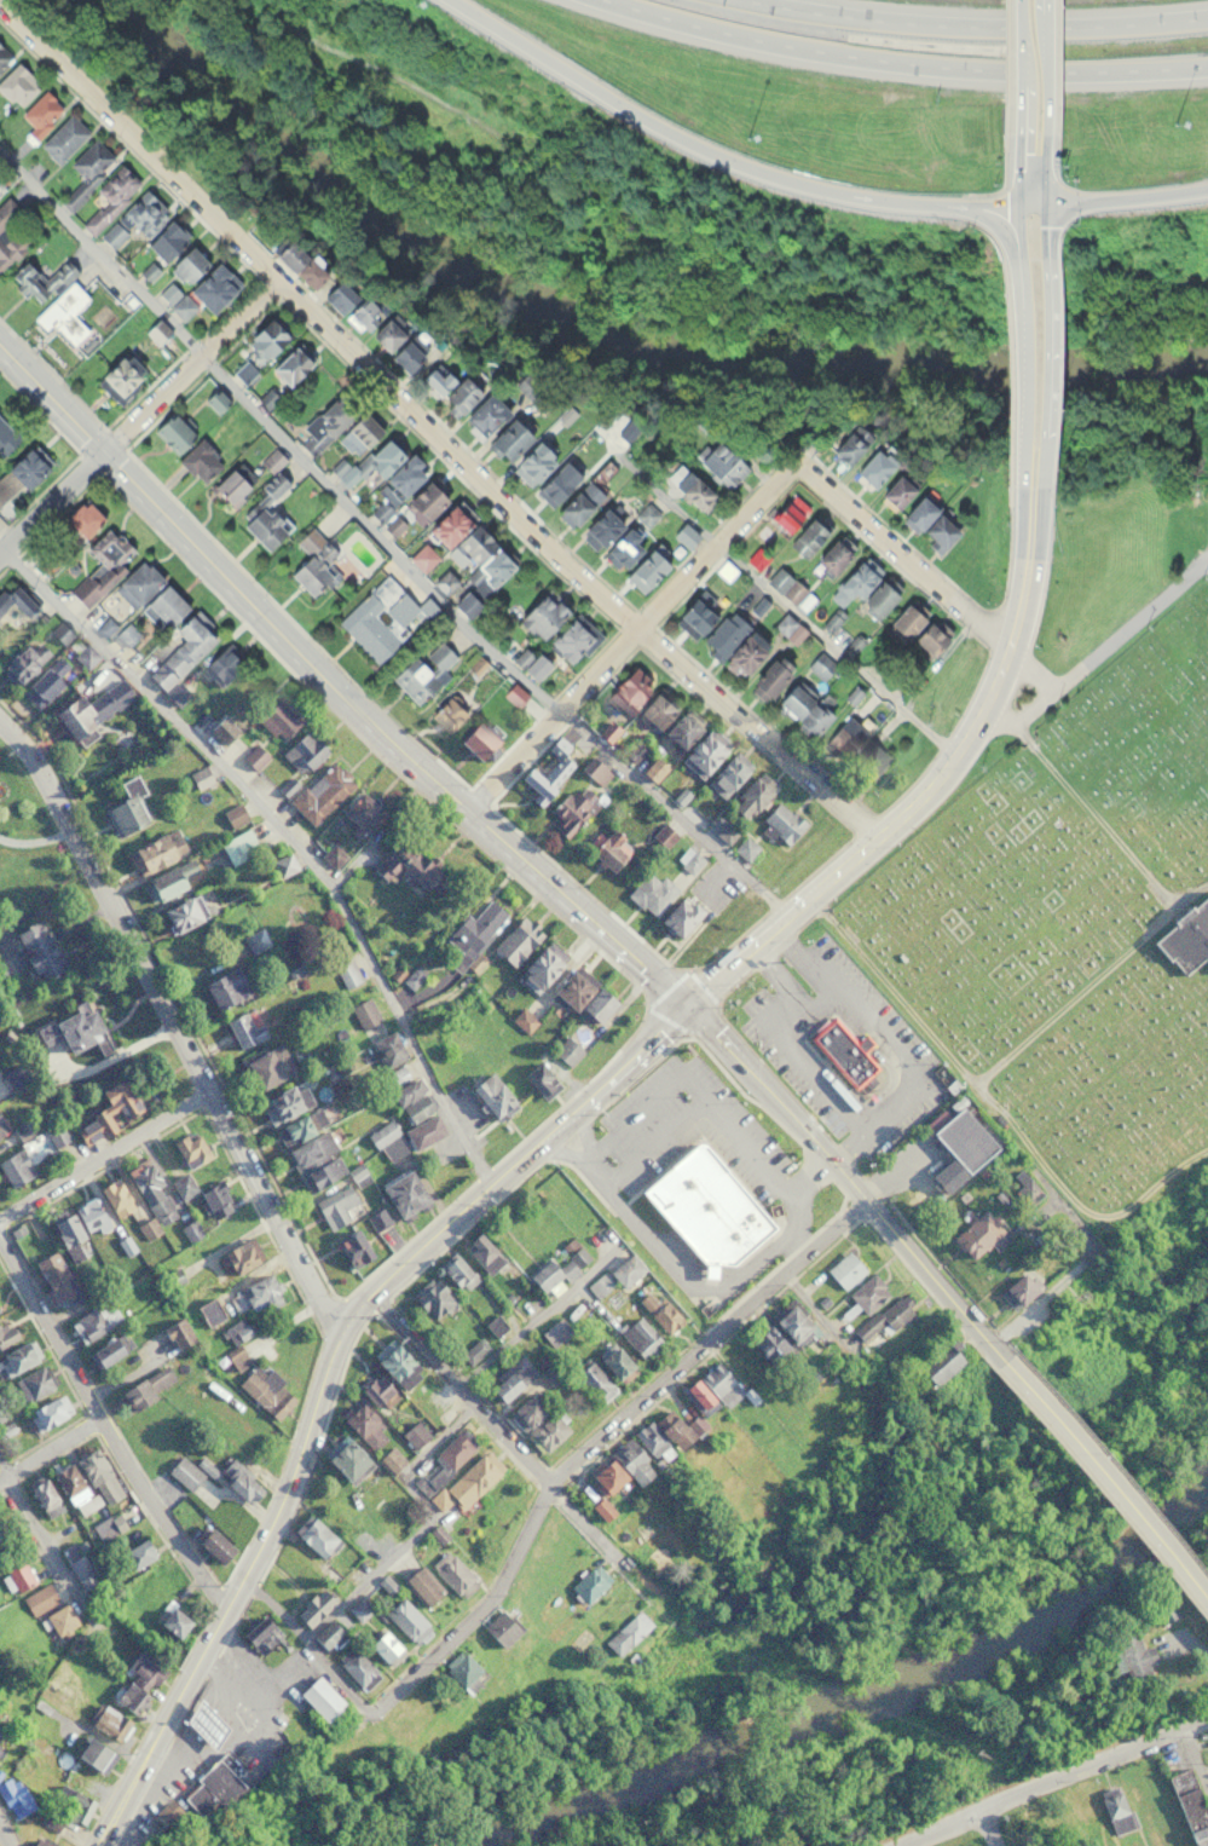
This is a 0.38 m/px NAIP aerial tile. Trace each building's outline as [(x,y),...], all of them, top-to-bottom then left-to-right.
[(12,55),(0,42),(0,67),(12,55)] [(17,62),(0,79),(0,89),(19,108),(41,85),(17,62)] [(35,138),(65,108),(46,89),(21,113),(34,126),(29,131),(35,138)] [(90,131),(71,112),(40,143),(59,162),(90,131)] [(69,164),(85,178),(64,201),(72,209),(117,157),(94,136),(69,164)] [(95,233),(142,182),(121,162),(96,190),(105,198),(83,222),(95,233)] [(191,234),(171,214),(172,213),(147,188),(100,234),(114,248),(134,229),(165,260),(191,234)] [(32,240),(13,221),(24,210),(7,194),(0,201),(0,272),(32,240)] [(313,290),(332,271),(311,250),(292,269),(313,290)] [(185,284),(197,270),(178,254),(166,268),(185,284)] [(41,304),(61,281),(31,255),(11,278),(41,304)] [(158,293),(184,320),(201,304),(210,314),(238,287),(215,262),(184,291),(172,279),(158,293)] [(340,314),(358,295),(337,275),(319,294),(340,314)] [(90,297),(72,279),(33,317),(46,329),(52,323),(74,344),(90,329),(74,313),(90,297)] [(362,330),(380,309),(362,295),(345,316),(362,330)] [(389,353),(412,373),(439,342),(395,304),(368,335),(389,353)] [(288,336),(269,314),(242,338),(262,360),(288,336)] [(312,361),(294,344),(269,368),(287,386),(312,361)] [(144,382),(120,354),(95,377),(119,404),(144,382)] [(259,372),(247,358),(232,372),(245,386),(259,372)] [(480,391),(463,374),(458,379),(438,359),(420,377),(456,415),(480,391)] [(461,418),(481,439),(509,411),(488,391),(461,418)] [(303,426),(312,436),(304,444),(313,454),(352,416),(334,397),(303,426)] [(174,452),(194,434),(172,409),(152,426),(174,452)] [(532,435),(513,416),(487,442),(506,461),(532,435)] [(11,428),(0,417),(0,439),(11,428)] [(831,449),(847,465),(872,441),(855,425),(831,449)] [(402,455),(388,437),(353,466),(345,456),(331,468),(347,487),(370,468),(377,476),(402,455)] [(223,466),(205,438),(179,453),(197,482),(223,466)] [(556,460),(536,440),(513,463),(532,483),(556,460)] [(51,463),(31,442),(0,472),(0,503),(20,484),(25,488),(51,463)] [(706,445),(694,456),(728,489),(748,469),(721,442),(712,451),(706,445)] [(875,488),(897,464),(877,446),(855,471),(875,488)] [(287,460),(276,448),(260,462),(276,478),(235,517),(266,550),(293,525),(272,502),(292,483),(278,468),(287,460)] [(382,480),(400,498),(428,470),(409,452),(382,480)] [(666,477),(699,510),(714,494),(681,462),(666,477)] [(233,507),(251,486),(230,467),(211,487),(233,507)] [(535,488),(551,506),(574,485),(558,468),(535,488)] [(881,494),(898,509),(919,482),(903,468),(881,494)] [(424,521),(446,499),(426,480),(404,501),(424,521)] [(573,526),(603,496),(587,480),(557,510),(573,526)] [(809,511),(796,494),(771,513),(784,531),(809,511)] [(959,530),(922,495),(904,515),(941,550),(959,530)] [(78,545),(105,517),(85,497),(58,525),(78,545)] [(515,565),(474,522),(472,524),(452,502),(426,527),(446,549),(462,566),(471,558),(484,572),(478,578),(489,590),(515,565)] [(597,549),(625,521),(607,504),(580,532),(597,549)] [(805,555),(829,533),(814,516),(790,539),(805,555)] [(310,596),(332,575),(324,565),(338,552),(313,525),(296,541),(308,553),(288,572),(310,596)] [(100,564),(92,571),(101,582),(137,554),(115,527),(88,549),(100,564)] [(603,548),(617,568),(645,547),(631,528),(603,548)] [(814,558),(830,574),(855,549),(839,533),(814,558)] [(409,557),(424,572),(439,557),(425,542),(409,557)] [(626,573),(645,590),(670,562),(652,545),(626,573)] [(877,575),(862,559),(828,593),(844,608),(877,575)] [(166,628),(189,603),(141,560),(119,584),(166,628)] [(768,579),(796,604),(809,590),(781,565),(768,579)] [(434,581),(446,594),(460,581),(448,568),(434,581)] [(898,592),(880,578),(860,605),(878,618),(898,592)] [(568,610),(546,588),(516,618),(538,640),(568,610)] [(378,663),(411,630),(406,625),(421,610),(431,621),(442,610),(428,596),(418,605),(403,590),(386,607),(370,591),(339,622),(378,663)] [(22,592),(0,592),(0,608),(22,608),(22,592)] [(456,608),(477,608),(477,594),(456,594),(456,608)] [(696,637),(714,614),(699,602),(692,611),(684,604),(673,619),(696,637)] [(883,625),(899,643),(924,620),(908,603),(883,625)] [(703,638),(741,676),(770,647),(732,608),(703,638)] [(216,639),(190,611),(173,628),(183,639),(146,674),(162,691),(216,639)] [(548,641),(568,662),(599,631),(578,611),(548,641)] [(914,640),(926,654),(945,637),(932,623),(914,640)] [(395,680),(419,705),(451,673),(446,668),(458,656),(439,637),(395,680)] [(47,654),(36,642),(28,650),(21,643),(0,663),(0,669),(16,685),(47,654)] [(75,656),(87,667),(97,655),(85,644),(75,656)] [(241,662),(224,644),(199,668),(216,686),(241,662)] [(549,665),(528,644),(513,659),(534,680),(549,665)] [(72,671),(55,655),(21,691),(38,707),(72,671)] [(748,682),(765,699),(790,673),(773,656),(748,682)] [(621,715),(650,687),(631,667),(602,695),(621,715)] [(776,699),(812,736),(836,712),(799,676),(776,699)] [(69,742),(134,697),(120,678),(81,705),(75,694),(48,712),(69,742)] [(650,735),(674,709),(654,691),(630,718),(650,735)] [(470,712),(453,692),(427,714),(444,734),(470,712)] [(256,726),(286,741),(298,715),(269,700),(256,726)] [(679,751),(702,724),(684,709),(661,735),(679,751)] [(869,732),(849,712),(823,739),(842,758),(869,732)] [(221,746),(237,732),(221,714),(205,728),(221,746)] [(452,741),(474,763),(479,758),(482,762),(500,744),(475,719),(452,741)] [(680,760),(702,777),(724,750),(702,732),(680,760)] [(301,777),(326,752),(312,738),(303,747),(295,739),(279,755),(301,777)] [(891,752),(867,740),(853,767),(876,779),(891,752)] [(576,765),(553,743),(547,749),(557,758),(537,777),(527,766),(516,778),(539,802),(576,765)] [(266,757),(254,745),(241,758),(253,770),(266,757)] [(704,783),(722,799),(750,767),(733,751),(704,783)] [(609,776),(590,756),(577,769),(596,788),(609,776)] [(288,804),(311,827),(355,783),(332,760),(288,804)] [(211,782),(203,769),(188,777),(196,790),(211,782)] [(742,821),(775,788),(759,772),(726,804),(742,821)] [(115,836),(147,820),(136,798),(144,794),(134,774),(116,783),(123,797),(101,808),(115,836)] [(562,839),(591,810),(570,788),(547,811),(557,821),(551,827),(562,839)] [(338,813),(362,836),(382,817),(358,793),(338,813)] [(783,848),(803,825),(777,801),(759,820),(766,827),(763,830),(783,848)] [(247,820),(238,802),(220,811),(229,829),(247,820)] [(651,837),(662,848),(674,836),(662,825),(651,837)] [(259,850),(246,828),(216,844),(229,867),(259,850)] [(607,873),(630,851),(608,828),(585,850),(607,873)] [(184,854),(172,829),(122,852),(134,877),(184,854)] [(332,868),(347,852),(335,841),(320,857),(332,868)] [(388,881),(392,869),(422,881),(429,861),(386,844),(374,876),(388,881)] [(183,888),(173,867),(139,884),(149,905),(183,888)] [(651,918),(677,892),(660,875),(655,880),(647,872),(626,894),(651,918)] [(1207,890),(1150,941),(1181,976),(1201,959),(1207,967),(1207,891),(1207,890)] [(656,923),(676,940),(700,911),(681,894),(656,923)] [(505,913),(483,895),(447,941),(469,959),(505,913)] [(170,936),(199,920),(186,897),(157,913),(170,936)] [(511,968),(540,935),(519,917),(490,950),(511,968)] [(65,967),(37,918),(7,935),(34,984),(65,967)] [(536,994),(561,965),(539,947),(514,976),(536,994)] [(343,989),(360,979),(346,954),(329,963),(343,989)] [(216,1013),(250,992),(233,964),(199,985),(216,1013)] [(409,989),(424,976),(415,967),(401,980),(409,989)] [(572,1012),(574,1009),(595,1026),(614,1003),(593,986),(592,989),(568,970),(550,993),(572,1012)] [(349,1007),(360,1030),(379,1020),(367,998),(349,1007)] [(63,1055),(100,1038),(85,1005),(48,1022),(63,1055)] [(236,1051),(263,1036),(248,1008),(221,1023),(236,1051)] [(807,1037),(851,1088),(874,1067),(830,1016),(807,1037)] [(382,1069),(404,1058),(390,1030),(369,1041),(382,1069)] [(567,1067),(582,1051),(566,1037),(552,1052),(567,1067)] [(279,1042),(240,1062),(255,1092),(294,1072),(279,1042)] [(518,1077),(543,1102),(560,1086),(535,1060),(518,1077)] [(431,1109),(402,1065),(379,1080),(409,1124),(431,1109)] [(514,1104),(488,1071),(465,1089),(491,1122),(514,1104)] [(83,1143),(138,1112),(119,1078),(94,1092),(103,1107),(72,1124),(83,1143)] [(311,1101),(298,1079),(257,1104),(270,1125),(311,1101)] [(926,1133),(949,1159),(927,1177),(941,1194),(994,1148),(957,1106),(926,1133)] [(323,1127),(313,1109),(272,1130),(281,1148),(323,1127)] [(444,1133),(434,1114),(401,1132),(411,1150),(444,1133)] [(381,1148),(389,1159),(404,1148),(395,1137),(398,1135),(387,1119),(364,1136),(376,1152),(381,1148)] [(182,1170),(206,1157),(192,1130),(168,1143),(182,1170)] [(295,1172),(296,1172),(306,1193),(345,1173),(324,1133),(285,1153),(295,1172)] [(4,1189),(31,1176),(18,1149),(0,1158),(0,1181),(4,1189)] [(643,1202),(716,1291),(776,1241),(771,1235),(703,1153),(643,1202)] [(146,1159),(124,1170),(148,1218),(155,1215),(160,1225),(176,1217),(146,1159)] [(397,1220),(425,1201),(405,1169),(376,1188),(397,1220)] [(1009,1178),(1016,1186),(1011,1190),(1023,1203),(1037,1191),(1018,1170),(1009,1178)] [(195,1189),(184,1171),(167,1182),(178,1200),(195,1189)] [(114,1219),(132,1206),(112,1178),(94,1191),(114,1219)] [(229,1211),(220,1184),(198,1192),(207,1219),(229,1211)] [(315,1196),(321,1226),(358,1220),(352,1190),(315,1196)] [(72,1207),(87,1238),(108,1229),(93,1197),(72,1207)] [(948,1240),(968,1262),(1002,1231),(982,1209),(948,1240)] [(65,1264),(86,1255),(68,1211),(47,1220),(65,1264)] [(330,1243),(349,1271),(371,1256),(352,1228),(330,1243)] [(463,1241),(478,1276),(497,1268),(481,1233),(463,1241)] [(226,1279),(255,1264),(243,1241),(214,1256),(226,1279)] [(32,1264),(58,1304),(77,1292),(51,1252),(32,1264)] [(458,1291),(473,1277),(451,1252),(435,1267),(458,1291)] [(580,1260),(582,1254),(572,1252),(570,1261),(583,1264),(584,1261),(580,1260)] [(840,1291),(862,1271),(844,1252),(822,1272),(840,1291)] [(562,1275),(546,1258),(525,1277),(541,1294),(562,1275)] [(1011,1312),(1034,1291),(1019,1273),(995,1293),(1011,1312)] [(239,1315),(264,1302),(267,1308),(280,1302),(266,1274),(228,1294),(239,1315)] [(844,1295),(860,1316),(886,1296),(870,1275),(844,1295)] [(434,1322),(454,1302),(430,1277),(410,1298),(434,1322)] [(707,1304),(686,1280),(669,1295),(690,1319),(707,1304)] [(658,1298),(654,1302),(644,1293),(634,1304),(667,1335),(681,1320),(658,1298)] [(910,1314),(892,1294),(837,1345),(846,1356),(879,1326),(887,1335),(910,1314)] [(224,1317),(213,1296),(193,1307),(205,1328),(224,1317)] [(766,1324),(792,1349),(813,1327),(787,1302),(766,1324)] [(81,1346),(106,1328),(91,1308),(66,1326),(81,1346)] [(639,1359),(660,1341),(636,1314),(615,1333),(639,1359)] [(495,1337),(506,1328),(496,1315),(485,1324),(495,1337)] [(18,1342),(7,1317),(0,1321),(0,1350),(18,1342)] [(173,1351),(193,1340),(180,1317),(160,1328),(173,1351)] [(550,1349),(571,1332),(558,1317),(538,1334),(550,1349)] [(230,1347),(248,1335),(238,1319),(220,1331),(230,1347)] [(784,1349),(760,1327),(743,1345),(766,1368),(784,1349)] [(458,1353),(468,1365),(489,1349),(479,1336),(458,1353)] [(903,1373),(920,1394),(960,1361),(950,1350),(956,1345),(949,1336),(903,1373)] [(120,1353),(110,1338),(85,1354),(94,1370),(120,1353)] [(367,1358),(401,1392),(421,1372),(387,1338),(367,1358)] [(28,1339),(0,1356),(0,1362),(8,1376),(39,1358),(28,1339)] [(592,1358),(611,1382),(629,1368),(609,1344),(592,1358)] [(236,1372),(250,1362),(237,1346),(224,1356),(236,1372)] [(533,1370),(517,1356),(485,1392),(501,1406),(533,1370)] [(613,1390),(584,1358),(567,1374),(596,1406),(613,1390)] [(699,1419),(716,1405),(720,1410),(741,1393),(714,1361),(676,1392),(699,1419)] [(174,1381),(162,1363),(114,1396),(126,1414),(174,1381)] [(274,1422),(295,1399),(257,1363),(235,1386),(274,1422)] [(22,1404),(53,1389),(42,1367),(11,1381),(22,1404)] [(355,1391),(377,1414),(395,1397),(373,1373),(355,1391)] [(518,1432),(545,1411),(530,1393),(504,1414),(518,1432)] [(34,1432),(71,1414),(61,1394),(24,1412),(34,1432)] [(385,1439),(360,1403),(339,1417),(365,1453),(385,1439)] [(655,1466),(689,1436),(662,1407),(629,1437),(655,1466)] [(566,1437),(556,1413),(524,1426),(534,1450),(566,1437)] [(427,1439),(416,1422),(399,1433),(411,1451),(427,1439)] [(431,1456),(447,1473),(471,1448),(455,1432),(431,1456)] [(319,1458),(345,1484),(366,1462),(341,1437),(319,1458)] [(580,1476),(598,1499),(625,1478),(632,1487),(651,1472),(625,1440),(580,1476)] [(388,1475),(401,1462),(386,1448),(374,1460),(388,1475)] [(101,1507),(121,1495),(93,1449),(73,1460),(101,1507)] [(501,1470),(481,1450),(425,1504),(435,1514),(449,1501),(458,1511),(501,1470)] [(188,1492),(203,1476),(180,1455),(165,1472),(188,1492)] [(214,1473),(243,1507),(261,1492),(232,1458),(214,1473)] [(70,1507),(87,1493),(63,1462),(45,1476),(70,1507)] [(45,1520),(61,1510),(41,1476),(24,1487),(45,1520)] [(98,1504),(93,1497),(78,1506),(82,1512),(88,1508),(88,1509),(98,1504)] [(90,1527),(100,1542),(125,1527),(116,1512),(90,1527)] [(337,1543),(311,1518),(293,1537),(319,1562),(337,1543)] [(232,1550),(206,1526),(191,1542),(217,1566),(232,1550)] [(116,1552),(127,1570),(153,1554),(141,1536),(116,1552)] [(425,1568),(457,1600),(475,1582),(443,1550),(425,1568)] [(14,1594),(34,1581),(21,1560),(1,1573),(14,1594)] [(564,1590),(579,1607),(608,1582),(592,1564),(564,1590)] [(397,1584),(421,1608),(436,1593),(412,1569),(397,1584)] [(388,1591),(379,1580),(372,1585),(381,1596),(388,1591)] [(59,1600),(48,1582),(21,1598),(32,1617),(59,1600)] [(331,1603),(318,1589),(290,1617),(303,1630),(331,1603)] [(369,1613),(359,1597),(343,1608),(353,1623),(369,1613)] [(380,1614),(406,1646),(425,1631),(399,1598),(380,1614)] [(191,1620),(166,1601),(151,1622),(175,1641),(191,1620)] [(58,1639),(78,1624),(62,1603),(42,1619),(58,1639)] [(476,1629),(495,1652),(516,1634),(497,1611),(476,1629)] [(648,1627),(633,1612),(601,1643),(616,1659),(648,1627)] [(256,1658),(280,1641),(264,1617),(239,1634),(256,1658)] [(339,1634),(326,1621),(307,1639),(320,1653),(339,1634)] [(398,1656),(378,1632),(360,1646),(381,1671),(398,1656)] [(1142,1647),(1135,1632),(1104,1646),(1117,1674),(1123,1672),(1127,1682),(1159,1668),(1149,1645),(1142,1647)] [(128,1715),(167,1675),(140,1649),(119,1670),(129,1679),(111,1698),(128,1715)] [(373,1680),(350,1649),(331,1663),(354,1694),(373,1680)] [(474,1684),(470,1680),(477,1672),(459,1654),(440,1673),(462,1695),(474,1684)] [(336,1708),(312,1677),(290,1695),(315,1725),(336,1708)] [(177,1720),(193,1701),(225,1730),(208,1749),(177,1720)] [(86,1722),(115,1744),(129,1725),(99,1703),(86,1722)] [(69,1755),(98,1778),(115,1757),(86,1735),(69,1755)] [(174,1799),(193,1823),(212,1810),(242,1784),(218,1754),(186,1779),(191,1786),(174,1799)] [(1166,1776),(1190,1845),(1207,1845),(1207,1819),(1191,1768),(1166,1776)] [(33,1809),(13,1775),(0,1783),(0,1800),(12,1821),(33,1809)] [(91,1803),(64,1790),(52,1814),(79,1827),(91,1803)] [(1108,1823),(1113,1837),(1133,1831),(1120,1790),(1074,1805),(1083,1831),(1108,1823)] [(162,1800),(179,1821),(161,1834),(145,1815),(162,1800)] [(1022,1845),(1046,1845),(1051,1843),(1039,1817),(1014,1828),(1022,1845)]
